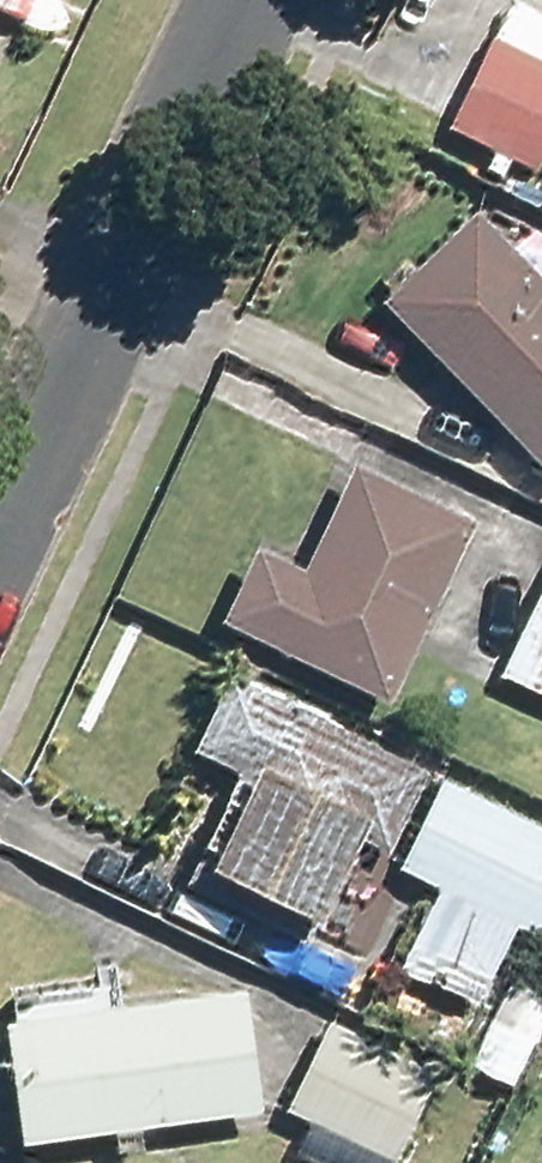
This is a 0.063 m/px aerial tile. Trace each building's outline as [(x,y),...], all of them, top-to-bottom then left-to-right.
[(442,132),(532,174),(541,154),(541,62),(487,36),(442,132)] [(541,474),(541,288),(471,214),(378,304),(541,474)] [(218,631),(382,705),(464,525),(299,451),(218,631)] [(496,678),(541,701),(541,584),(496,678)] [(301,936),(356,826),(386,840),(419,770),(224,681),(192,751),(243,774),(190,880),(301,936)] [(396,870),(541,941),(541,832),(439,782),(396,870)] [(10,1005),(13,1140),(254,1135),(251,1000),(10,1005)] [(281,1108),(386,1162),(388,1162),(433,1077),(327,1021),(281,1108)]
